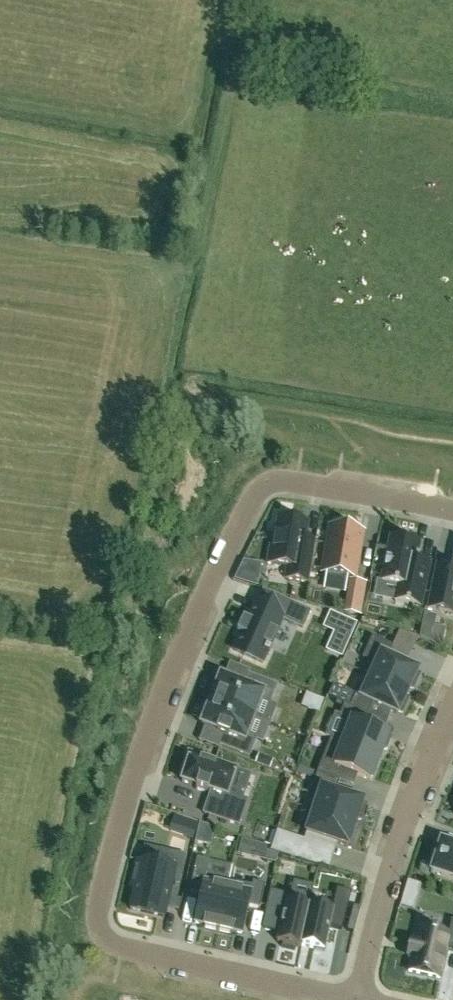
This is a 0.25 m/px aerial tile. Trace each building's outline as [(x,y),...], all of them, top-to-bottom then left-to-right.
[(307,524),(279,519),(274,547),(270,546),(267,564),(288,567),(286,579),(309,583),(316,542),(304,540),(307,524)] [(323,572),(355,578),(363,533),(330,528),(323,572)] [(420,607),(430,562),(416,559),(419,543),(391,537),(382,582),(398,586),(395,601),(420,607)] [(429,608),(452,613),(452,568),(438,565),(434,585),(429,608)] [(346,611),(360,614),(365,584),(351,582),(346,611)] [(274,613),(263,608),(254,604),(247,620),(244,619),(238,633),(241,634),(234,650),(263,663),(265,658),(267,659),(270,652),(268,652),(283,619),(303,628),(310,613),(281,599),(274,613)] [(324,627),(333,632),(349,639),(355,624),(330,613),(324,627)] [(394,643),(412,651),(418,639),(399,633),(394,643)] [(365,673),(408,693),(410,688),(413,690),(420,675),(416,673),(417,671),(389,658),(394,647),(372,637),(363,658),(371,662),(365,673)] [(405,697),(408,693),(365,673),(350,707),(366,714),(368,714),(373,703),(398,714),(399,712),(402,714),(409,699),(405,697)] [(214,693),(211,701),(254,718),(261,700),(270,704),(277,686),(248,674),(243,686),(224,678),(220,677),(219,679),(216,678),(210,692),(214,693)] [(434,700),(426,718),(435,723),(444,705),(434,700)] [(247,735),(254,718),(211,701),(208,708),(204,707),(199,721),(202,723),(201,725),(205,727),(217,731),(217,732),(224,735),(220,745),(249,756),(256,739),(247,735)] [(382,732),(362,724),(366,714),(350,707),(344,704),(339,717),(347,720),(339,741),(331,738),(380,758),(383,749),(387,750),(391,738),(388,737),(389,735),(382,732)] [(317,773),(340,781),(344,770),(357,775),(371,781),(380,758),(331,738),(317,773)] [(238,825),(246,800),(227,794),(236,769),(198,756),(198,754),(188,751),(183,765),(187,766),(182,782),(196,786),(195,789),(207,793),(207,790),(210,791),(203,813),(238,825)] [(318,798),(314,811),(356,824),(357,820),(361,821),(366,805),(362,804),(363,802),(336,793),(340,781),(317,773),(310,796),(318,798)] [(356,824),(314,811),(306,833),(348,847),(356,824)] [(296,838),(290,857),(313,864),(319,845),(304,840),(296,838)] [(435,860),(431,872),(452,879),(452,845),(441,841),(440,845),(436,843),(431,859),(435,860)] [(132,890),(135,890),(130,909),(130,910),(132,910),(163,916),(163,917),(164,917),(168,898),(177,900),(186,856),(167,852),(164,867),(138,861),(139,861),(137,860),(137,861),(131,889),(130,890),(132,890)] [(197,859),(190,893),(201,895),(195,923),(205,926),(204,927),(218,931),(229,882),(207,876),(210,862),(197,859)] [(229,882),(218,931),(231,934),(232,932),(242,934),(248,906),(260,909),(265,885),(253,882),(252,887),(229,882)] [(283,913),(279,933),(277,942),(282,943),(281,947),(295,950),(296,946),(300,947),(310,904),(311,900),(270,891),(266,909),(283,913)] [(342,930),(348,905),(334,901),(332,909),(310,904),(300,947),(301,947),(302,945),(315,948),(315,949),(325,951),(327,941),(326,941),(329,927),(342,930)] [(440,979),(446,949),(452,951),(452,920),(448,935),(418,929),(415,942),(411,941),(408,957),(412,958),(408,972),(440,979)]
